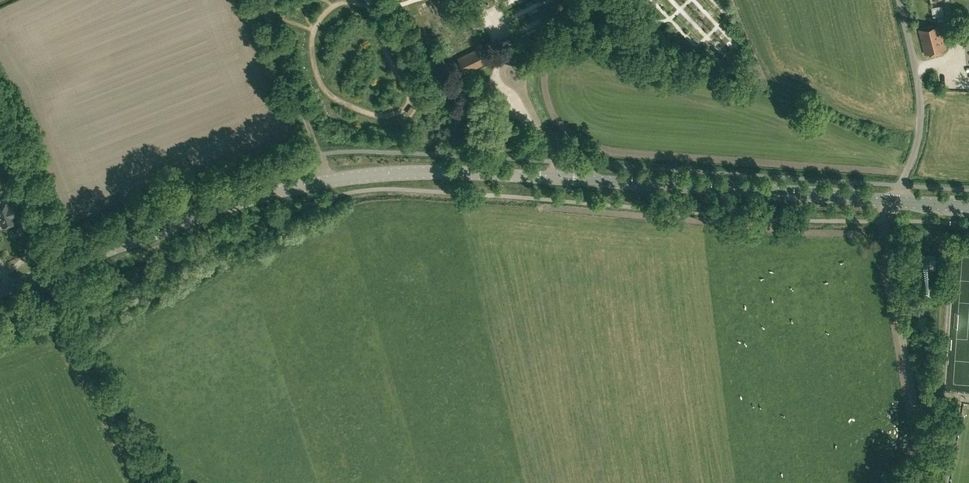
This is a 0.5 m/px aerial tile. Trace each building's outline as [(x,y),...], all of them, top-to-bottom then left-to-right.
[(939,25),(921,29),(927,52),(945,48),(939,25)] [(484,62),(477,48),(459,57),(465,71),(484,62)] [(16,218),(23,215),(17,198),(15,199),(14,196),(10,195),(0,199),(0,219),(2,225),(5,225),(7,225),(10,224),(12,222),(16,220),(16,218)]
